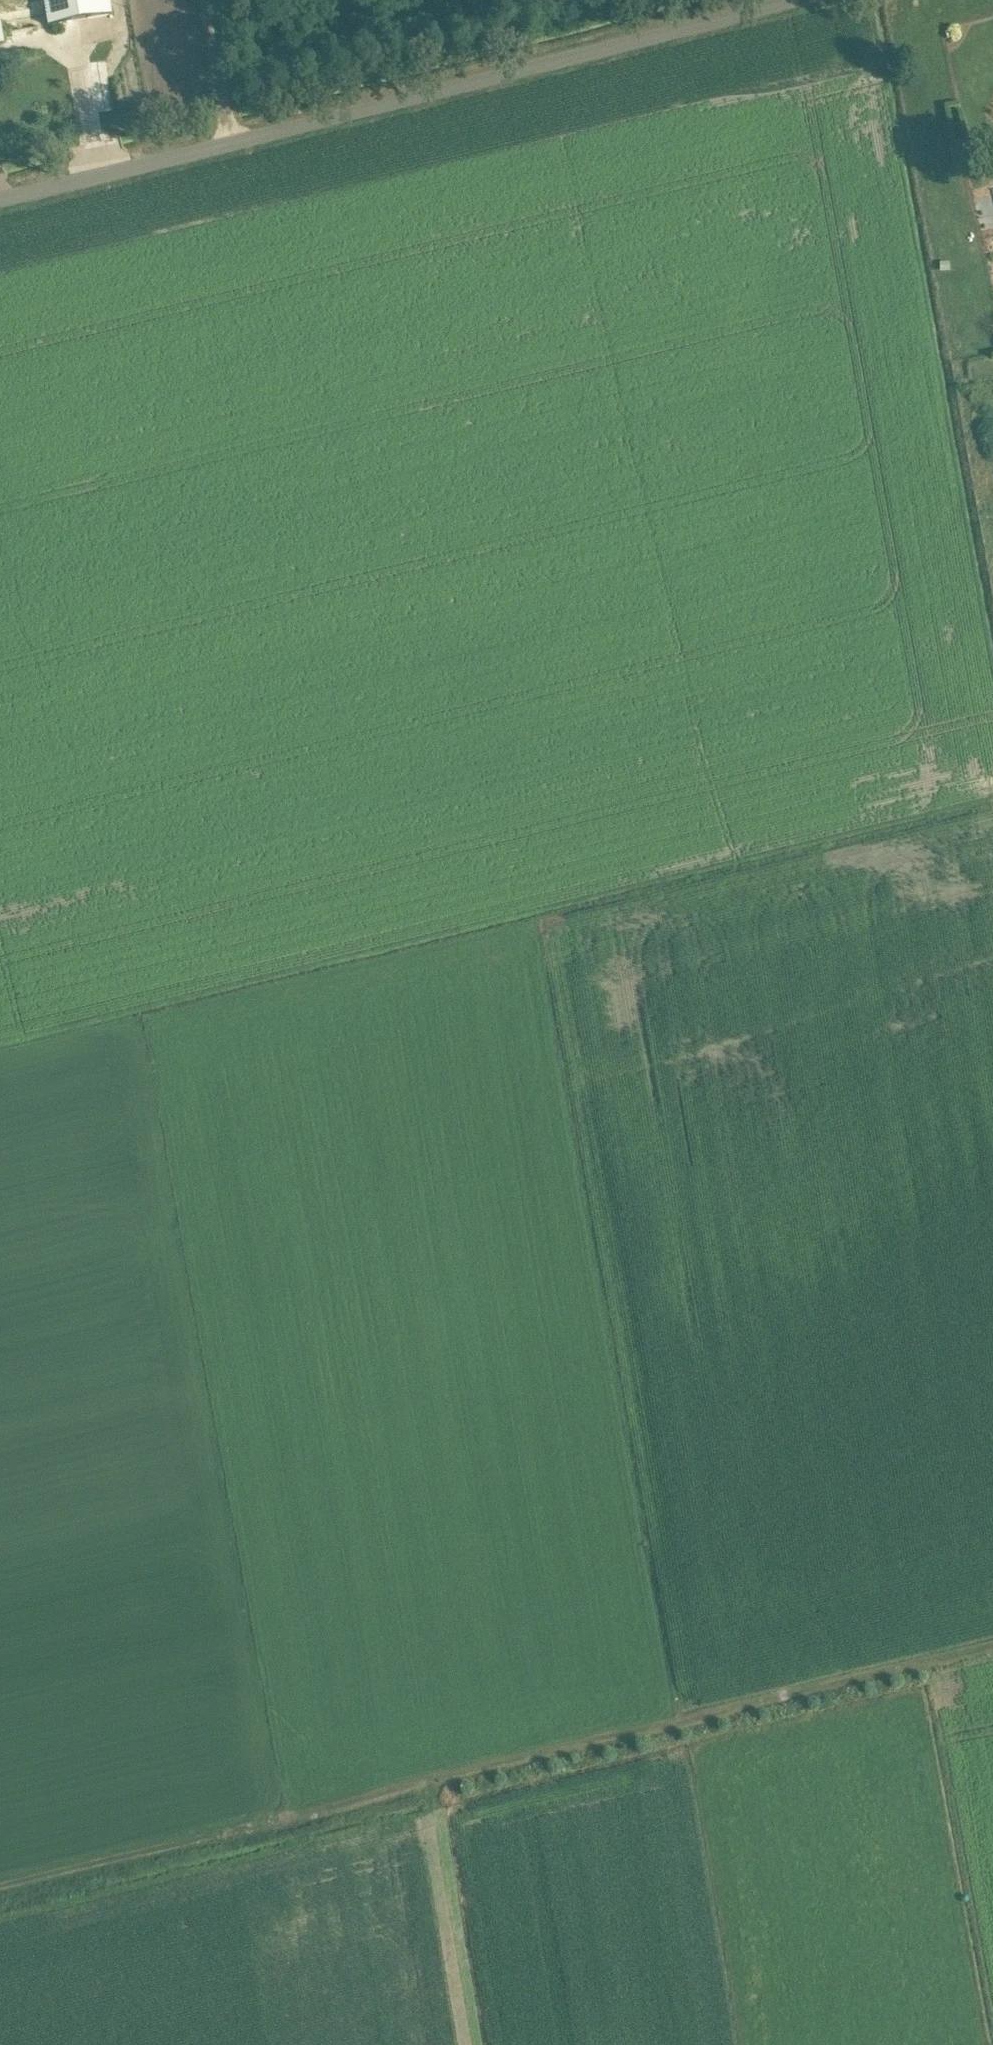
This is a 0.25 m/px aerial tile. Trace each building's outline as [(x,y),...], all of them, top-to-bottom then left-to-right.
[(29,5),(28,0),(0,0),(0,10),(29,5)] [(107,0),(45,0),(49,25),(64,23),(109,14),(107,0)] [(979,385),(970,387),(973,399),(981,397),(979,385)]
